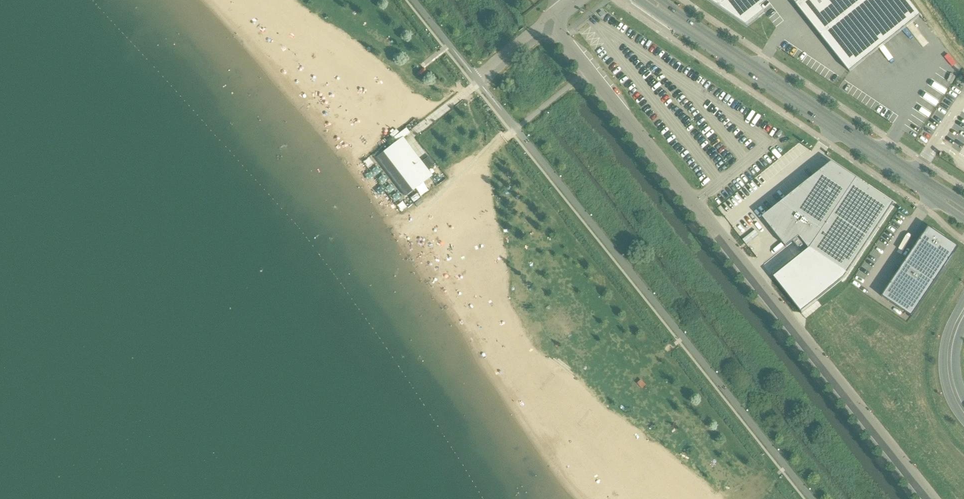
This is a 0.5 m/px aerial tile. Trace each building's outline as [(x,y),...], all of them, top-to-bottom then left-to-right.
[(710,2),(747,26),(764,12),(755,0),(708,0),(710,2)] [(850,72),(851,72),(920,17),(922,19),(923,19),(923,18),(908,0),(792,0),(815,28),(849,72),(850,72)] [(786,248),(799,237),(807,247),(771,277),(801,313),(844,279),(894,203),(859,180),(832,162),(762,218),(786,248)] [(922,235),(922,236),(922,237),(918,243),(917,243),(916,244),(917,244),(918,245),(913,251),(912,251),(907,258),(908,259),(904,266),(903,265),(895,276),(896,277),(891,284),(891,283),(882,297),(906,313),(909,315),(910,316),(911,316),(912,317),(958,247),(940,235),(929,227),(923,235),(922,235)]
